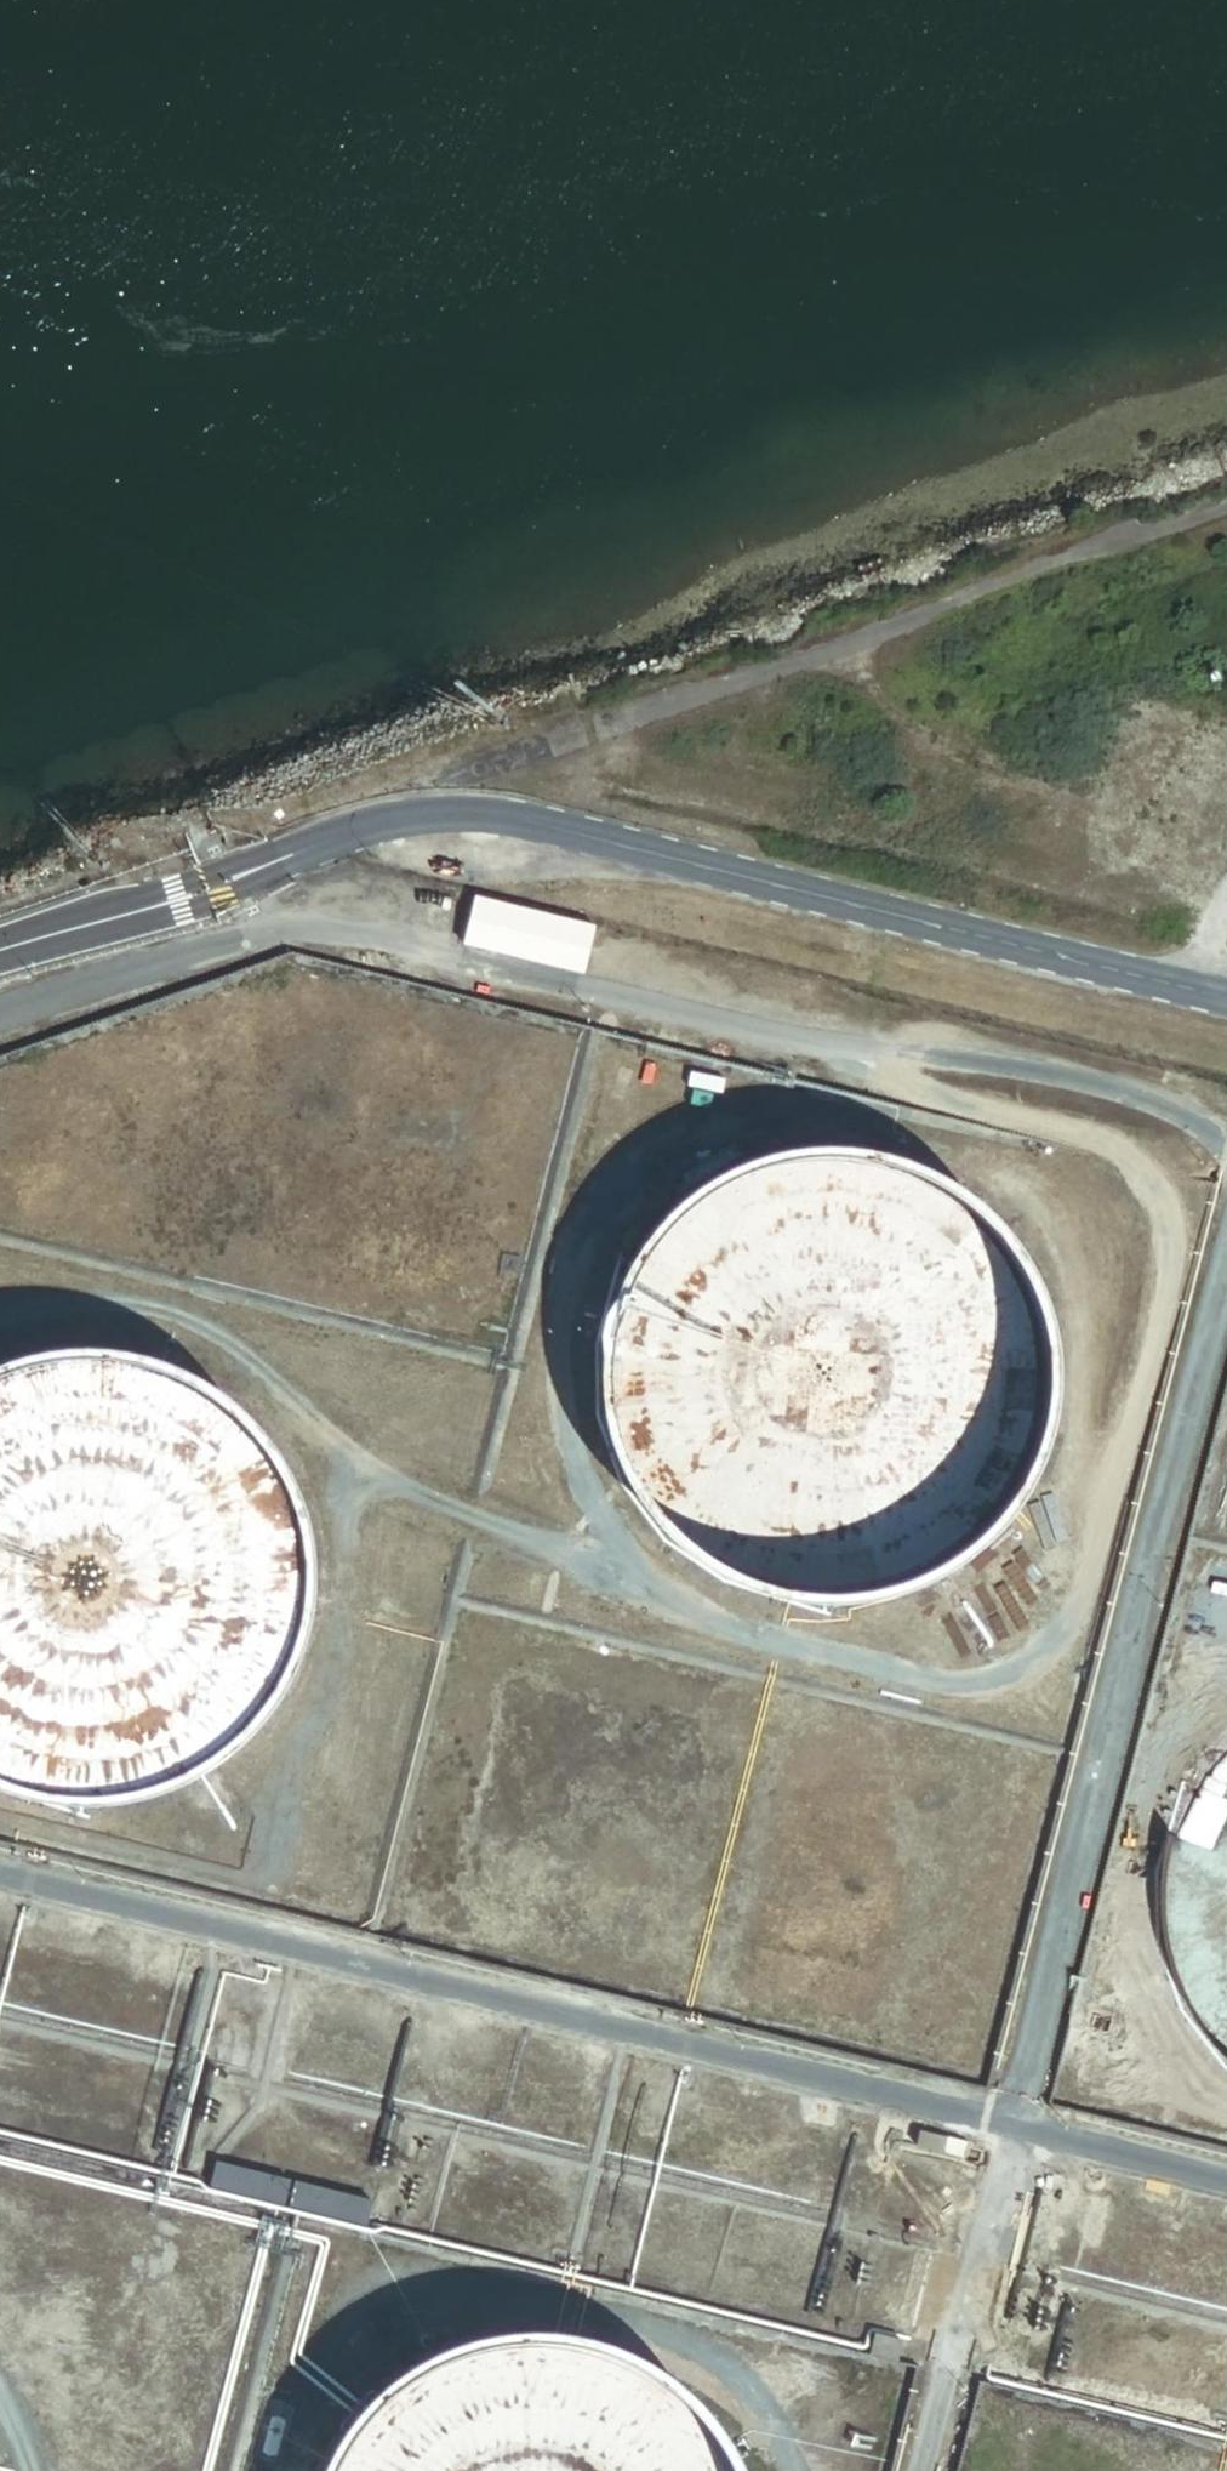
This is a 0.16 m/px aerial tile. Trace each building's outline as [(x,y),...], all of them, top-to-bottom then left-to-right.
[(592,925),(470,896),(458,939),(581,971),(592,925)] [(902,1157),(880,1150),(876,1149),(853,1144),(833,1143),(809,1143),(789,1145),(766,1150),(747,1156),(725,1165),(707,1175),(687,1188),(672,1201),(655,1217),(642,1233),(629,1253),(617,1274),(610,1292),(602,1315),(598,1334),(596,1358),(596,1382),(598,1402),(602,1425),(609,1448),(616,1467),(628,1488),(638,1505),(653,1523),(670,1540),(686,1553),(705,1566),(723,1576),(745,1586),(768,1593),(787,1597),(811,1599),(831,1600),(855,1598),(878,1593),(901,1586),(920,1579),(941,1567),(961,1554),(976,1541),(993,1525),(1008,1506),(1019,1489),(1031,1468),(1038,1450),(1045,1427),(1049,1408),(1052,1384),(1052,1360),(1050,1340),(1046,1316),(1040,1297),(1031,1275),(1020,1254),(1007,1234),(994,1219),(977,1202),(962,1189),(942,1176),(924,1166),(902,1157)] [(190,1375),(186,1373),(164,1362),(142,1354),(123,1349),(99,1345),(79,1344),(55,1345),(31,1348),(12,1353),(0,1357),(0,1791),(1,1791),(24,1798),(44,1801),(68,1803),(88,1803),(112,1801),(135,1795),(158,1788),(180,1778),(197,1768),(217,1754),(232,1741),(249,1724),(264,1705),(274,1688),(285,1667),(292,1648),(299,1625),(303,1601),(305,1581),(304,1557),(302,1537),(297,1513),(291,1494),(281,1472),(271,1455),(258,1435),(245,1419),(228,1402),(209,1387),(190,1375)] [(1218,1774),(1209,1788),(1200,1802),(1193,1816),(1187,1831),(1182,1847),(1178,1862),(1175,1878),(1173,1894),(1173,1911),(1173,1927),(1175,1943),(1177,1959),(1181,1975),(1186,1990),(1192,2005),(1199,2020),(1207,2034),(1216,2048),(1226,2061),(1226,2062),(1226,1763),(1218,1774)] [(289,2178),(219,2160),(213,2182),(283,2201),(289,2178)] [(367,2221),(372,2199),(299,2181),(292,2203),(367,2221)] [(742,2469),(740,2466),(739,2462),(737,2458),(735,2455),(734,2451),(732,2448),(730,2444),(728,2441),(726,2437),(724,2434),(722,2430),(720,2427),(717,2424),(715,2420),(713,2417),(710,2414),(708,2411),(705,2408),(702,2405),(700,2401),(697,2399),(695,2396),(692,2393),(689,2390),(686,2387),(683,2384),(680,2382),(677,2379),(674,2377),(671,2374),(668,2372),(664,2369),(661,2367),(658,2365),(655,2362),(651,2360),(648,2358),(644,2356),(641,2354),(638,2352),(634,2350),(630,2348),(627,2347),(623,2345),(620,2343),(616,2342),(612,2340),(608,2339),(605,2337),(601,2336),(597,2335),(593,2334),(586,2332),(582,2331),(578,2330),(574,2329),(570,2328),(566,2328),(562,2327),(558,2326),(554,2326),(550,2326),(546,2325),(542,2325),(538,2325),(534,2325),(530,2324),(526,2324),(522,2325),(518,2325),(514,2325),(510,2325),(506,2326),(503,2326),(498,2326),(494,2327),(491,2328),(486,2328),(482,2329),(479,2330),(475,2331),(471,2332),(467,2333),(463,2334),(459,2335),(456,2336),(452,2338),(448,2339),(444,2341),(441,2342),(437,2344),(433,2345),(430,2347),(426,2349),(422,2351),(419,2352),(415,2354),(412,2356),(408,2358),(405,2361),(402,2363),(398,2365),(395,2367),(392,2370),(389,2372),(386,2375),(382,2377),(379,2380),(376,2382),(373,2385),(370,2388),(367,2391),(365,2393),(362,2396),(359,2399),(357,2402),(354,2405),(351,2408),(349,2411),(346,2415),(344,2418),(342,2421),(339,2424),(337,2428),(335,2431),(333,2434),(331,2438),(329,2441),(327,2445),(325,2448),(323,2452),(321,2456),(319,2459),(318,2463),(316,2466),(315,2470),(742,2470),(742,2469)] [(903,2339),(878,2333),(874,2348),(898,2353),(903,2339)]
